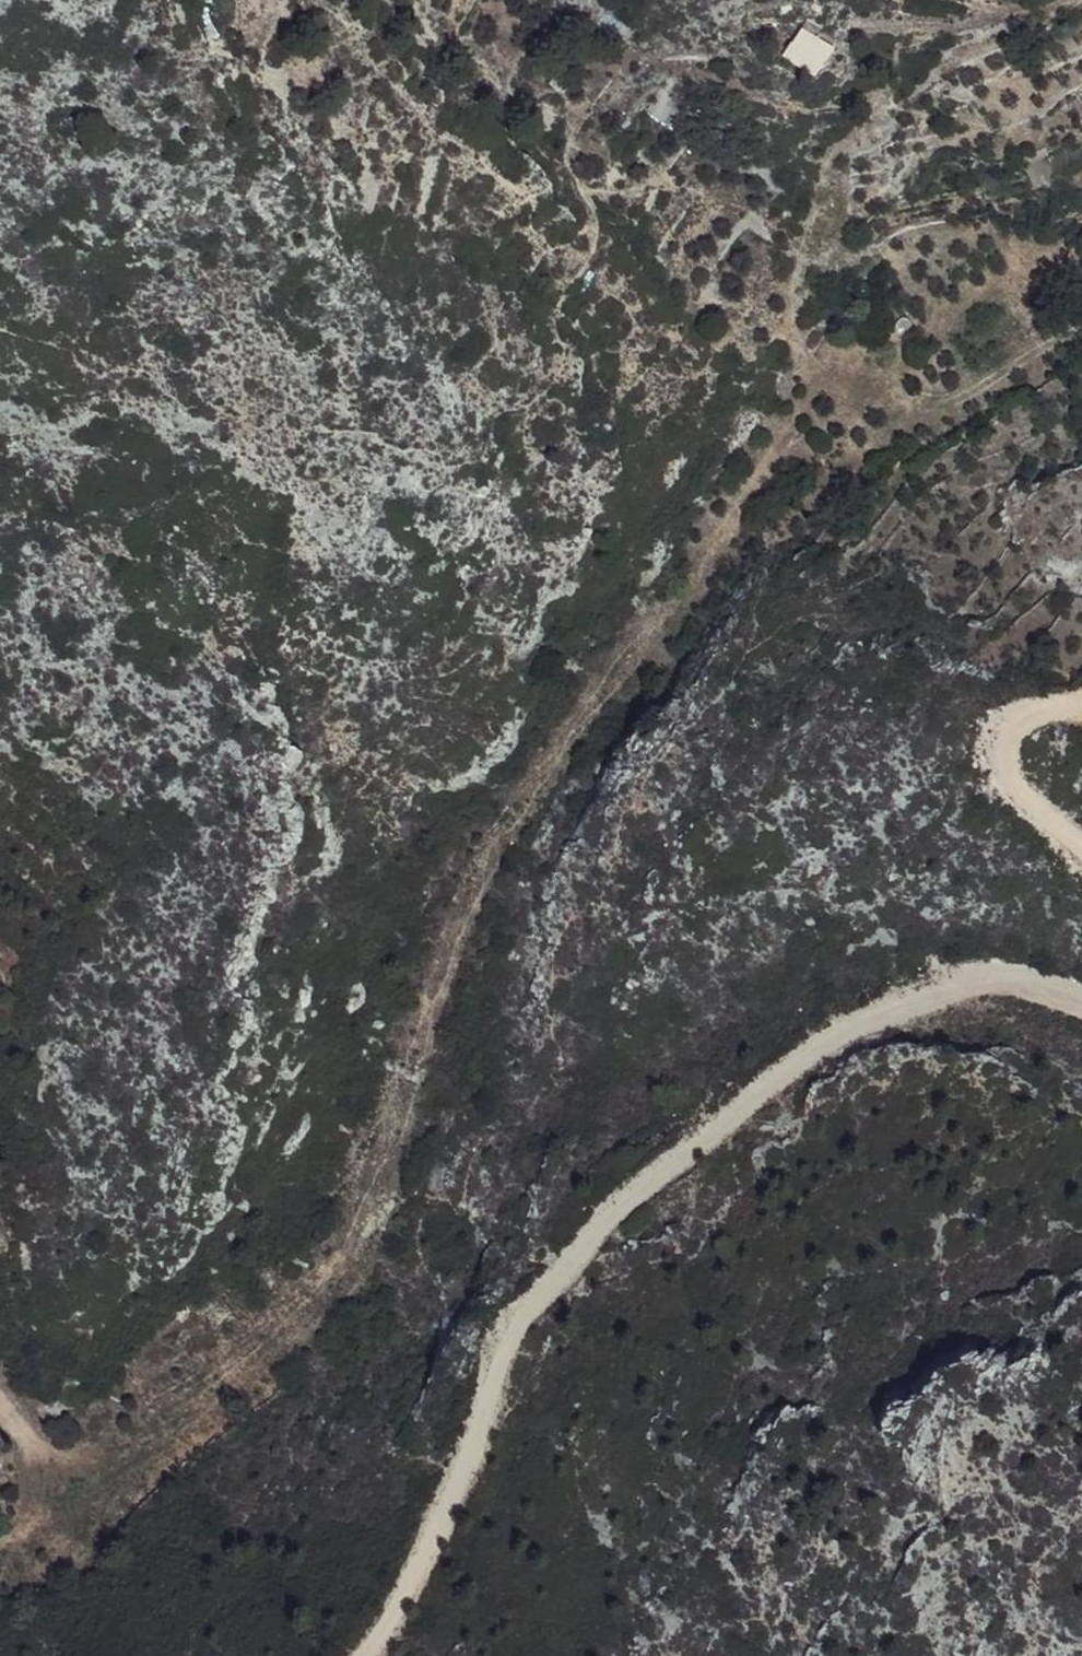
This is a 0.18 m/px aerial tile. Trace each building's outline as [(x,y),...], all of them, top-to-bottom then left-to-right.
[(818,72),(832,39),(797,24),(783,57),(818,72)]
